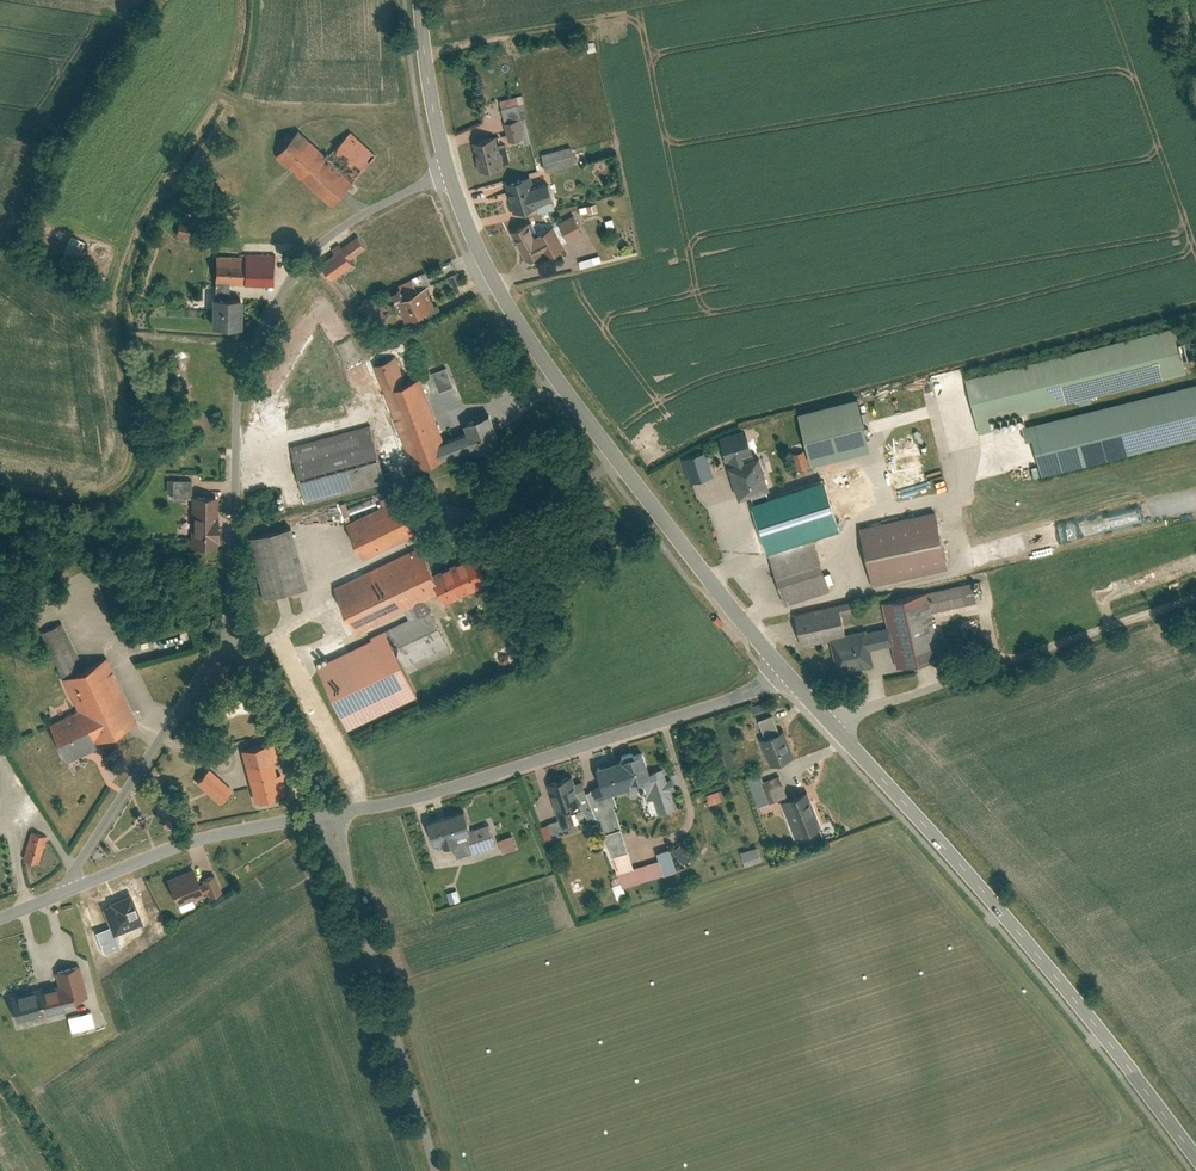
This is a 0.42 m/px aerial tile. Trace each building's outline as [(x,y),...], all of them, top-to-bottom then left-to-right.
[(521,102),(520,95),(503,99),(505,105),(521,102)] [(524,117),(521,102),(505,105),(508,121),(522,118),(524,117)] [(528,142),(534,140),(529,116),(524,117),(522,118),(526,136),(528,142)] [(522,118),(508,121),(512,139),(526,136),(522,118)] [(301,130),(279,154),(334,204),(356,180),(301,130)] [(355,130),(341,147),(366,168),(380,152),(355,130)] [(498,135),(476,140),(483,169),(505,163),(501,145),(498,135)] [(509,143),(501,145),(505,163),(513,162),(509,143)] [(574,144),(546,151),(551,170),(578,162),(574,144)] [(535,174),(510,180),(517,210),(542,204),(537,183),(535,174)] [(537,183),(542,204),(554,201),(558,200),(553,179),(537,183)] [(554,201),(542,204),(544,211),(556,208),(554,201)] [(576,213),(561,222),(571,240),(586,231),(576,213)] [(214,222),(183,215),(179,232),(210,240),(214,222)] [(532,220),(514,230),(529,259),(550,248),(541,232),(539,233),(532,220)] [(553,254),(566,246),(554,225),(541,232),(550,248),(553,254)] [(346,246),(354,257),(370,246),(361,234),(346,246)] [(75,263),(84,241),(70,235),(61,257),(75,263)] [(339,251),(324,262),(335,278),(357,262),(354,257),(346,246),(343,242),(336,247),(339,251)] [(278,252),(247,251),(247,255),(246,282),(277,282),(278,252)] [(219,281),(246,282),(247,255),(219,254),(219,281)] [(580,267),(601,262),(600,255),(578,259),(580,267)] [(434,282),(428,269),(402,281),(407,294),(430,284),(434,282)] [(463,270),(450,276),(454,286),(467,280),(463,270)] [(399,298),(409,318),(439,305),(430,284),(407,294),(399,298)] [(245,296),(216,295),(216,327),(244,327),(245,296)] [(375,315),(381,321),(386,316),(380,310),(375,315)] [(968,377),(982,432),(996,429),(994,419),(1189,370),(1185,357),(1195,355),(1195,334),(1195,333),(1180,337),(1177,325),(968,377)] [(400,355),(378,363),(416,467),(453,454),(448,439),(425,375),(410,381),(400,355)] [(450,366),(436,371),(443,389),(456,384),(450,366)] [(1026,425),(1029,437),(1035,436),(1044,474),(1195,436),(1195,383),(1026,425)] [(863,396),(803,411),(816,462),(876,447),(863,396)] [(503,436),(495,413),(469,422),(472,431),(477,445),(503,436)] [(372,424),(294,445),(309,502),(387,481),(372,424)] [(724,436),(732,462),(748,457),(747,452),(757,449),(750,428),(724,436)] [(477,445),(472,431),(448,439),(453,454),(477,445)] [(709,448),(687,455),(695,481),(718,473),(709,448)] [(807,449),(798,452),(803,469),(813,466),(807,449)] [(748,457),(732,462),(743,495),(753,492),(770,487),(774,486),(764,452),(748,457)] [(831,492),(869,480),(865,467),(827,479),(831,492)] [(193,479),(171,479),(171,497),(193,497),(193,479)] [(755,500),(770,549),(817,534),(841,527),(831,492),(827,479),(772,495),(755,500)] [(772,495),(770,487),(753,492),(755,500),(772,495)] [(221,495),(195,495),(195,546),(220,546),(221,495)] [(399,499),(346,524),(363,559),(416,534),(399,499)] [(341,504),(345,517),(349,516),(344,503),(341,504)] [(940,509),(863,525),(876,584),(952,567),(940,509)] [(295,525),(250,536),(265,596),(310,585),(295,525)] [(786,602),(833,587),(817,534),(770,549),(786,602)] [(420,548),(334,589),(356,633),(404,610),(426,600),(441,593),(433,575),(420,548)] [(478,554),(433,575),(441,593),(445,604),(491,583),(478,554)] [(935,610),(979,600),(975,582),(931,591),(935,610)] [(935,610),(931,591),(885,601),(890,626),(894,644),(899,667),(945,657),(935,610)] [(387,635),(406,675),(452,652),(426,600),(404,610),(409,619),(385,631),(387,635)] [(843,603),(845,611),(860,608),(858,600),(843,603)] [(843,603),(797,613),(803,643),(833,637),(850,633),(849,631),(845,611),(843,603)] [(40,633),(61,678),(83,668),(62,623),(40,633)] [(840,672),(876,664),(873,649),(869,631),(868,626),(849,631),(850,633),(833,637),(840,672)] [(873,649),(894,644),(890,626),(869,631),(873,649)] [(387,635),(316,669),(346,732),(417,698),(406,675),(387,635)] [(77,710),(50,723),(67,760),(140,726),(107,657),(83,668),(61,678),(77,710)] [(762,704),(750,707),(752,713),(764,710),(762,704)] [(755,720),(767,716),(766,710),(753,714),(755,720)] [(763,719),(769,736),(784,731),(778,714),(763,719)] [(769,736),(765,738),(774,765),(799,756),(789,729),(784,731),(769,736)] [(274,742),(246,749),(259,801),(288,793),(274,742)] [(655,771),(648,751),(600,766),(608,793),(616,790),(632,785),(657,777),(655,771)] [(211,767),(198,781),(223,803),(236,789),(211,767)] [(656,814),(679,806),(673,788),(678,787),(675,777),(670,778),(667,767),(655,771),(657,777),(660,787),(648,790),(656,814)] [(764,770),(750,776),(761,805),(775,800),(767,780),(764,770)] [(575,774),(550,782),(559,810),(574,805),(584,802),(583,797),(578,782),(575,774)] [(767,780),(775,800),(791,794),(783,774),(767,780)] [(632,785),(635,794),(648,790),(660,787),(657,777),(632,785)] [(578,782),(583,797),(590,795),(585,780),(578,782)] [(604,832),(610,831),(625,826),(619,806),(621,805),(616,790),(608,793),(600,795),(598,788),(591,790),(604,832)] [(728,788),(709,794),(712,804),(731,798),(728,788)] [(812,790),(784,801),(798,837),(826,826),(812,790)] [(575,819),(578,818),(574,805),(559,810),(562,819),(564,823),(575,819)] [(469,808),(431,820),(438,842),(448,839),(460,835),(471,831),(476,830),(469,808)] [(562,819),(543,825),(548,839),(578,828),(575,819),(564,823),(562,819)] [(478,852),(499,845),(492,825),(476,830),(471,831),(478,852)] [(623,870),(638,865),(625,826),(610,831),(623,870)] [(34,828),(26,856),(42,861),(50,832),(34,828)] [(516,833),(500,838),(505,852),(520,847),(516,833)] [(460,835),(448,839),(450,845),(462,841),(460,835)] [(688,838),(676,848),(687,862),(700,853),(688,838)] [(757,846),(740,851),(744,865),(761,860),(757,846)] [(638,865),(623,870),(627,885),(668,873),(663,857),(638,865)] [(197,867),(170,878),(179,903),(207,892),(202,880),(197,867)] [(219,873),(202,880),(207,892),(210,891),(212,896),(225,891),(219,873)] [(459,889),(450,892),(453,902),(463,899),(459,889)] [(89,994),(81,964),(59,970),(62,983),(67,1000),(89,994)] [(42,989),(48,1012),(69,1006),(67,1000),(62,983),(42,989)] [(41,987),(14,994),(21,1019),(48,1012),(42,989),(41,987)] [(93,1009),(70,1015),(74,1030),(97,1023),(93,1009)]
